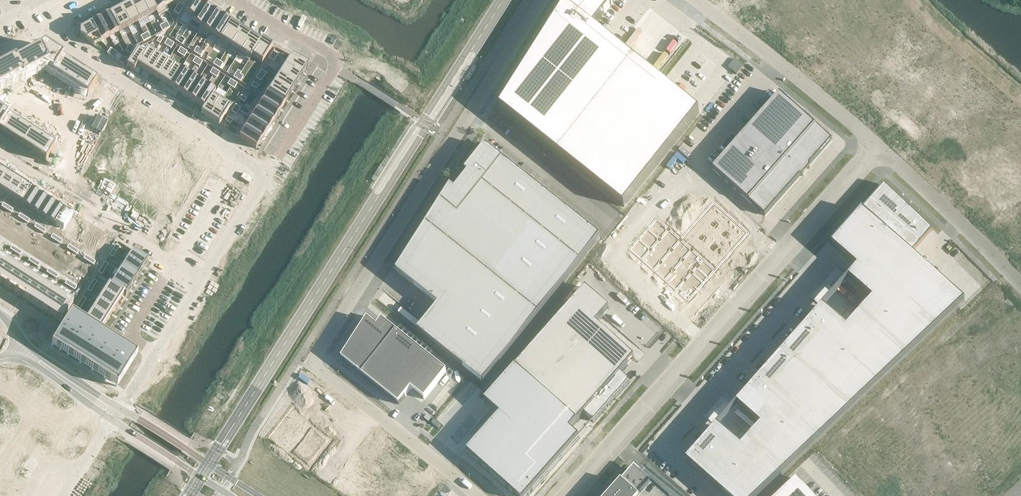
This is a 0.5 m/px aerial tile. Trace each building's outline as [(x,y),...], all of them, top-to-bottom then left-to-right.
[(128,5),(137,22),(147,17),(137,0),(128,5)] [(147,17),(156,12),(150,0),(137,0),(147,17)] [(156,12),(165,7),(161,0),(150,0),(156,12)] [(184,13),(193,19),(191,22),(204,2),(200,0),(192,0),(184,13)] [(699,113),(593,29),(616,0),(569,0),(500,109),(624,207),(699,113)] [(204,2),(191,22),(200,28),(211,11),(202,6),(204,3),(204,2)] [(128,5),(118,10),(128,28),(137,22),(128,5)] [(118,10),(109,15),(118,33),(128,28),(118,10)] [(211,11),(200,28),(209,34),(220,17),(216,15),(216,12),(214,11),(212,12),(211,11)] [(109,15),(100,20),(109,38),(118,33),(109,15)] [(220,17),(209,34),(219,40),(229,23),(225,21),(225,18),(223,17),(221,18),(220,17)] [(91,24),(91,25),(100,42),(109,38),(100,20),(96,22),(93,22),(91,24)] [(229,23),(219,40),(229,46),(239,29),(235,27),(235,24),(233,23),(230,24),(229,23)] [(79,31),(79,37),(93,46),(100,42),(91,25),(79,31)] [(239,29),(229,46),(239,53),(250,36),(245,33),(245,31),(243,29),(241,30),(239,29)] [(250,36),(239,53),(249,59),(261,40),(259,42),(250,36)] [(261,40),(249,59),(251,57),(261,63),(272,46),(271,46),(261,40)] [(21,78),(22,80),(43,68),(87,96),(96,81),(62,59),(63,58),(44,46),(0,70),(0,90),(21,78)] [(136,51),(126,67),(133,71),(147,50),(146,50),(143,55),(136,51)] [(147,50),(133,71),(134,72),(137,67),(143,71),(153,54),(147,50)] [(153,54),(143,71),(149,75),(160,58),(153,54)] [(291,56),(285,65),(302,76),(309,65),(291,56)] [(160,58),(149,75),(156,79),(166,62),(160,58)] [(166,62),(156,79),(163,83),(173,67),(166,62)] [(275,72),(279,74),(296,85),(302,76),(285,65),(281,62),(275,72)] [(173,67),(163,83),(169,87),(180,70),(179,71),(173,67)] [(180,70),(169,87),(178,93),(189,76),(180,70)] [(279,74),(274,83),(291,94),(296,85),(279,74)] [(189,76),(178,93),(182,95),(183,97),(186,98),(197,81),(189,76)] [(97,81),(85,99),(94,105),(105,87),(104,86),(103,83),(100,84),(97,81)] [(197,81),(186,98),(190,101),(192,103),(194,103),(195,104),(206,87),(197,81)] [(274,83),(268,92),(285,103),(291,94),(274,83)] [(111,88),(108,89),(105,87),(94,105),(102,110),(113,92),(112,91),(111,88)] [(206,87),(195,104),(204,109),(214,94),(215,93),(206,87)] [(119,93),(117,94),(113,92),(102,110),(110,115),(121,97),(120,96),(119,93)] [(268,92),(262,102),(279,112),(285,103),(268,92)] [(204,109),(200,114),(209,120),(222,99),(214,94),(204,109)] [(779,94),(712,170),(765,216),(832,141),(779,94)] [(127,99),(125,99),(121,97),(110,115),(117,120),(118,120),(129,103),(130,102),(128,101),(127,99)] [(222,99),(209,120),(218,126),(232,105),(222,99)] [(262,102),(256,111),(273,121),(276,118),(278,117),(279,115),(279,113),(279,112),(262,102)] [(117,120),(117,121),(125,126),(137,108),(129,103),(118,120),(117,120)] [(65,114),(68,116),(70,117),(72,118),(76,111),(69,107),(65,114)] [(137,108),(125,126),(134,131),(145,113),(137,108)] [(256,111),(251,120),(267,130),(270,127),(272,126),(274,124),(273,122),(273,121),(256,111)] [(145,113),(134,131),(142,137),(153,118),(145,113)] [(45,162),(54,147),(7,117),(5,119),(0,115),(0,134),(45,162)] [(161,124),(153,118),(142,137),(150,142),(152,139),(151,139),(161,124)] [(64,131),(68,124),(66,123),(64,122),(61,120),(57,127),(64,131)] [(251,120),(245,129),(262,140),(267,130),(251,120)] [(151,139),(160,145),(171,127),(162,121),(161,123),(161,124),(151,139)] [(240,126),(234,136),(256,149),(258,145),(261,145),(262,143),(261,140),(262,140),(245,129),(240,126)] [(169,150),(180,132),(171,127),(160,145),(169,150)] [(59,141),(48,158),(55,163),(66,146),(59,141)] [(455,191),(450,187),(396,272),(438,306),(418,332),(483,384),(600,238),(479,141),(468,160),(472,163),(465,172),(468,174),(455,191)] [(216,155),(198,144),(193,152),(211,164),(216,155)] [(66,146),(55,163),(62,167),(73,150),(66,146)] [(80,156),(81,155),(73,150),(62,167),(69,172),(80,155),(80,156)] [(188,160),(206,172),(211,164),(193,152),(188,160)] [(69,173),(72,175),(75,180),(87,160),(80,155),(69,172),(69,173)] [(75,180),(81,180),(84,182),(95,165),(87,160),(75,180)] [(206,175),(205,173),(206,172),(188,160),(182,169),(200,180),(203,176),(206,175)] [(90,190),(103,170),(95,165),(84,182),(87,184),(90,190)] [(20,203),(21,204),(21,205),(43,219),(54,226),(55,225),(87,246),(89,244),(105,255),(115,240),(98,229),(97,231),(84,223),(83,221),(81,221),(76,218),(75,216),(73,215),(64,210),(63,211),(31,190),(31,189),(15,179),(11,176),(9,174),(7,174),(3,171),(1,169),(0,169),(0,190),(20,203)] [(200,184),(200,181),(200,180),(182,169),(177,177),(195,189),(197,185),(200,184)] [(90,190),(96,190),(99,192),(110,175),(103,170),(90,190)] [(244,174),(241,179),(249,184),(252,179),(244,174)] [(105,199),(118,180),(110,175),(99,192),(102,194),(105,199)] [(195,193),(194,190),(195,189),(177,177),(171,186),(189,197),(192,193),(195,193)] [(105,199),(111,200),(114,202),(125,184),(118,180),(105,199)] [(130,195),(133,190),(125,184),(114,202),(122,206),(122,207),(130,194),(130,195)] [(189,201),(189,199),(189,197),(171,186),(166,195),(184,206),(187,202),(189,201)] [(686,462),(725,495),(759,495),(964,302),(911,255),(932,231),(884,186),(832,246),(857,268),(848,279),(872,300),(847,329),(822,307),(736,405),(761,426),(741,448),(717,427),(686,462)] [(130,194),(122,207),(122,206),(118,211),(127,217),(138,199),(130,195),(130,194)] [(184,210),(183,207),(184,206),(166,195),(160,204),(162,205),(162,204),(178,215),(179,214),(181,210),(184,210)] [(713,201),(680,239),(715,270),(748,233),(713,201)] [(162,205),(157,212),(175,224),(180,215),(179,214),(178,215),(162,204),(162,205)] [(152,220),(170,232),(175,224),(157,212),(152,220)] [(135,221),(138,216),(133,213),(130,218),(135,221)] [(656,218),(629,249),(667,283),(688,301),(704,283),(715,270),(680,239),(656,218)] [(146,229),(164,241),(170,232),(152,220),(146,229)] [(148,261),(133,251),(127,260),(142,270),(148,261)] [(0,284),(5,287),(4,287),(5,288),(5,287),(8,289),(8,290),(9,290),(14,293),(13,293),(14,294),(14,293),(15,294),(17,295),(17,296),(18,296),(19,296),(23,299),(22,299),(23,299),(24,299),(25,300),(33,305),(48,315),(60,322),(61,322),(67,313),(68,312),(72,305),(0,259),(0,284)] [(142,270),(127,260),(121,269),(137,279),(142,270)] [(137,279),(121,269),(116,277),(131,287),(137,279)] [(131,287),(116,277),(111,286),(110,286),(126,296),(131,287)] [(111,286),(109,284),(103,293),(118,303),(119,302),(121,304),(123,300),(121,299),(123,295),(125,296),(126,296),(110,286),(111,286)] [(466,452),(515,495),(528,495),(580,437),(571,429),(584,414),(593,422),(629,382),(620,374),(634,358),(595,324),(609,309),(585,288),(484,402),(499,415),(466,452)] [(118,303),(103,293),(97,302),(113,312),(113,311),(115,310),(116,307),(118,303)] [(97,302),(92,311),(107,320),(108,320),(110,318),(110,316),(113,312),(97,302)] [(86,320),(102,329),(107,320),(92,311),(86,320)] [(71,314),(51,346),(117,388),(137,356),(71,314)] [(382,320),(376,327),(367,319),(341,359),(361,376),(396,332),(382,320)] [(396,332),(361,376),(398,405),(411,389),(424,400),(446,372),(396,332)] [(292,409),(270,437),(309,468),(332,440),(292,409)] [(640,472),(627,487),(621,482),(608,495),(667,495),(640,472)] [(796,479),(778,495),(813,495),(796,479)]
